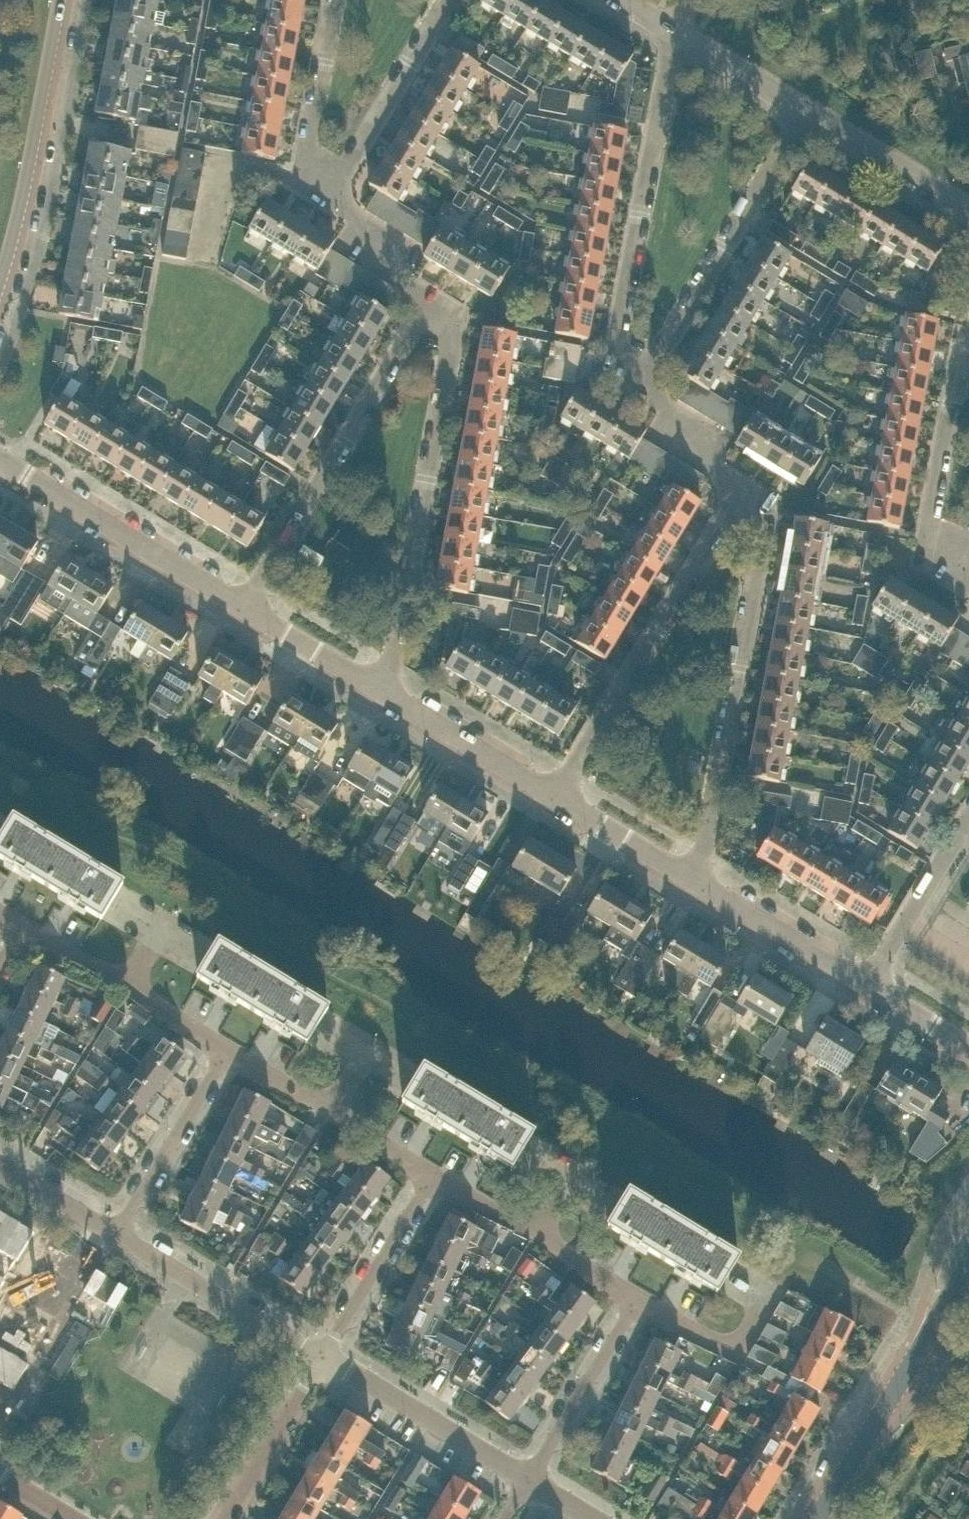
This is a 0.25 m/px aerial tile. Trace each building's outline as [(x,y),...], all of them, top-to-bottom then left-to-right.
[(159,1),(154,0),(118,0),(115,17),(154,25),(154,24),(149,23),(151,12),(156,13),(159,1)] [(219,15),(221,1),(214,0),(211,0),(208,14),(219,15)] [(305,5),(279,0),(272,0),(267,25),(300,31),(305,5)] [(514,0),(482,0),(481,2),(504,16),(514,0)] [(544,1),(542,0),(514,0),(504,16),(527,30),(544,1)] [(549,43),(566,15),(544,1),(527,30),(549,43)] [(216,31),(219,15),(208,14),(206,29),(216,31)] [(571,57),(588,28),(566,15),(549,43),(571,57)] [(152,37),(154,25),(115,17),(111,42),(150,50),(150,48),(145,47),(146,36),(152,37)] [(189,32),(198,33),(200,21),(192,19),(189,32)] [(295,56),(300,31),(267,25),(262,50),(295,56)] [(594,70),(611,42),(588,28),(571,57),(594,70)] [(195,46),(198,33),(189,32),(187,44),(195,46)] [(485,49),(482,47),(461,35),(455,45),(479,59),(485,49)] [(938,41),(922,43),(925,72),(941,70),(938,41)] [(147,61),(150,50),(111,42),(106,66),(145,74),(146,72),(140,71),(142,60),(147,61)] [(630,61),(634,56),(611,42),(594,70),(616,84),(612,106),(629,109),(637,65),(633,63),(630,61)] [(945,50),(948,63),(953,62),(959,85),(965,83),(968,98),(968,45),(945,50)] [(290,82),(295,56),(262,50),(257,76),(290,82)] [(480,67),(474,63),(452,50),(438,73),(466,90),(480,67)] [(198,65),(209,67),(212,53),(201,51),(198,65)] [(501,72),(507,63),(493,55),(487,64),(501,72)] [(507,63),(501,72),(513,79),(518,70),(507,63)] [(206,82),(209,67),(198,65),(195,80),(206,82)] [(161,76),(145,74),(106,66),(102,90),(147,99),(148,98),(141,97),(143,86),(159,89),(161,76)] [(180,81),(189,83),(191,69),(183,67),(180,81)] [(453,112),(466,90),(438,73),(424,95),(453,112)] [(285,108),(290,82),(257,76),(252,102),(285,108)] [(529,76),(523,85),(535,93),(541,83),(529,76)] [(186,94),(189,83),(180,81),(178,92),(186,94)] [(572,93),(552,89),(544,88),(542,99),(570,104),(572,93)] [(153,100),(147,99),(102,90),(97,113),(101,114),(100,118),(118,122),(119,118),(131,120),(133,108),(150,112),(153,100)] [(439,135),(453,112),(424,95),(411,117),(439,135)] [(568,115),(570,104),(542,99),(540,110),(568,115)] [(189,117),(199,119),(202,104),(191,102),(189,117)] [(280,134),(285,108),(252,102),(248,128),(280,134)] [(506,114),(516,120),(524,107),(514,102),(506,114)] [(629,109),(612,106),(601,104),(599,115),(626,120),(629,109)] [(508,132),(516,120),(506,114),(499,127),(508,132)] [(197,133),(199,119),(189,117),(186,131),(197,133)] [(426,157),(439,135),(411,117),(397,140),(426,157)] [(514,135),(523,141),(531,128),(521,122),(514,135)] [(627,132),(624,132),(595,126),(590,153),(622,159),(627,132)] [(140,127),(138,137),(177,144),(179,134),(140,127)] [(275,160),(280,134),(248,128),(243,154),(275,160)] [(516,153),(523,141),(514,135),(506,147),(516,153)] [(175,158),(177,144),(138,137),(135,151),(175,158)] [(412,179),(426,157),(397,140),(384,162),(412,179)] [(129,166),(131,153),(91,145),(87,170),(127,177),(127,176),(121,175),(123,165),(129,166)] [(479,159),(489,165),(496,152),(487,146),(479,159)] [(206,154),(183,149),(182,149),(180,160),(204,165),(206,154)] [(617,185),(622,159),(590,153),(585,179),(617,185)] [(481,177),(489,165),(479,159),(472,172),(481,177)] [(202,177),(204,165),(180,160),(178,172),(202,177)] [(398,202),(412,179),(384,162),(370,185),(379,190),(389,196),(398,202)] [(816,205),(833,177),(810,163),(793,191),(816,205)] [(488,176),(498,182),(506,170),(496,164),(488,176)] [(124,190),(127,177),(87,170),(82,194),(116,200),(122,201),(122,200),(116,199),(118,189),(124,190)] [(161,184),(169,185),(172,173),(163,172),(161,184)] [(200,189),(202,177),(178,172),(176,184),(200,189)] [(490,194),(498,182),(488,176),(481,189),(490,194)] [(838,219),(855,190),(833,177),(816,205),(838,219)] [(613,210),(617,185),(585,179),(581,205),(613,210)] [(167,198),(169,185),(161,184),(158,197),(167,198)] [(197,201),(200,189),(176,184),(174,196),(197,201)] [(376,217),(389,196),(379,190),(366,211),(376,217)] [(861,232),(878,204),(855,190),(838,219),(861,232)] [(462,209),(469,196),(460,191),(452,204),(462,209)] [(122,201),(116,200),(82,194),(78,218),(112,224),(117,225),(118,224),(112,223),(114,212),(120,214),(122,201)] [(195,213),(197,201),(174,196),(171,208),(195,213)] [(386,223),(398,202),(389,196),(376,217),(386,223)] [(273,243),(290,215),(267,201),(250,229),(273,243)] [(395,229),(408,208),(398,202),(386,223),(395,229)] [(883,246),(900,218),(878,204),(861,232),(883,246)] [(608,237),(613,210),(581,205),(576,231),(608,237)] [(499,207),(493,216),(506,224),(512,215),(499,207)] [(193,224),(195,213),(171,208),(169,219),(193,224)] [(405,234),(417,214),(408,208),(395,229),(405,234)] [(415,240),(430,216),(420,210),(417,214),(405,234),(415,240)] [(295,257),(312,228),(290,215),(273,243),(295,257)] [(518,232),(518,231),(524,222),(512,215),(506,224),(518,232)] [(117,225),(112,224),(78,218),(73,241),(113,250),(113,249),(107,248),(109,237),(115,238),(117,225)] [(429,249),(441,228),(444,224),(434,218),(419,243),(429,249)] [(905,259),(922,231),(900,218),(883,246),(905,259)] [(191,236),(193,224),(169,219),(167,231),(191,236)] [(151,232),(160,233),(163,221),(154,220),(151,232)] [(798,236),(797,236),(774,222),(768,231),(791,246),(798,236)] [(331,250),(335,242),(312,228),(295,257),(318,271),(316,274),(317,275),(331,250)] [(447,270),(464,242),(441,228),(429,249),(424,256),(447,270)] [(189,248),(191,236),(167,231),(165,243),(189,248)] [(603,262),(608,237),(576,231),(571,256),(603,262)] [(942,250),(945,245),(922,231),(905,259),(929,273),(925,295),(912,292),(910,304),(938,309),(948,254),(942,250)] [(158,246),(160,233),(151,232),(149,244),(158,246)] [(522,247),(532,249),(535,235),(524,233),(522,247)] [(778,279),(792,256),(764,238),(750,262),(778,279)] [(111,262),(113,250),(73,241),(69,265),(115,275),(117,263),(111,262)] [(487,256),(482,253),(464,242),(447,270),(470,284),(487,256)] [(186,260),(189,248),(165,243),(163,255),(186,260)] [(813,259),(818,250),(806,243),(801,252),(813,259)] [(529,263),(532,249),(522,247),(519,261),(529,263)] [(326,280),(341,256),(331,250),(317,275),(326,280)] [(813,259),(826,267),(831,258),(818,250),(813,259)] [(493,298),(510,270),(487,256),(470,284),(493,298)] [(598,288),(603,262),(571,256),(566,282),(598,288)] [(343,286),(355,265),(345,259),(330,283),(340,289),(342,285),(343,286)] [(765,302),(778,279),(750,262),(736,284),(765,302)] [(835,273),(846,279),(852,270),(841,264),(835,273)] [(115,276),(115,275),(69,265),(64,289),(104,298),(104,297),(98,296),(100,285),(106,286),(108,274),(115,276)] [(352,291),(365,271),(355,265),(343,286),(352,291)] [(142,281),(151,282),(153,269),(145,267),(142,281)] [(248,284),(253,274),(241,267),(235,276),(248,284)] [(362,297),(374,277),(365,271),(352,291),(361,297),(362,297)] [(881,287),(864,277),(857,272),(851,282),(875,297),(881,287)] [(253,274),(248,284),(261,292),(266,282),(253,274)] [(372,303),(384,282),(374,277),(362,297),(372,303)] [(521,277),(514,289),(523,295),(530,283),(521,277)] [(149,294),(151,282),(142,281),(140,293),(149,294)] [(381,308),(393,288),(384,282),(372,303),(381,308)] [(593,314),(598,288),(566,282),(561,308),(593,314)] [(751,324),(765,302),(736,284),(722,306),(751,324)] [(101,310),(104,298),(64,289),(60,314),(99,321),(101,310)] [(515,308),(523,295),(514,289),(506,302),(515,308)] [(818,303),(828,309),(835,296),(826,290),(818,303)] [(860,317),(868,305),(847,292),(839,305),(860,317)] [(372,303),(362,297),(361,297),(348,319),(376,336),(389,314),(381,308),(372,303)] [(287,313),(295,318),(303,305),(295,300),(287,313)] [(820,321),(828,309),(818,303),(811,316),(820,321)] [(737,346),(751,324),(722,306),(709,329),(737,346)] [(588,340),(593,314),(561,308),(556,334),(588,340)] [(836,330),(837,330),(844,318),(835,312),(827,324),(836,330)] [(288,330),(295,318),(287,313),(286,316),(285,315),(279,325),(288,330)] [(142,330),(145,317),(136,315),(133,328),(142,330)] [(939,321),(936,321),(907,315),(902,342),(934,348),(939,321)] [(362,359),(376,336),(348,319),(334,342),(362,359)] [(829,343),(837,330),(836,330),(827,324),(820,337),(829,343)] [(107,340),(109,329),(94,327),(92,337),(107,340)] [(109,329),(107,340),(121,342),(123,332),(109,329)] [(512,361),(517,335),(485,329),(480,355),(482,356),(512,361)] [(724,369),(737,346),(709,329),(695,351),(724,369)] [(791,348),(801,353),(808,341),(799,335),(791,348)] [(349,381),(362,359),(334,342),(321,364),(349,381)] [(583,347),(580,347),(554,342),(550,360),(547,359),(543,377),(576,383),(576,382),(574,382),(577,366),(579,366),(579,365),(577,365),(580,348),(582,348),(583,347)] [(929,373),(934,348),(902,342),(897,367),(929,373)] [(259,358),(268,363),(276,349),(267,344),(259,358)] [(67,348),(60,347),(56,346),(53,362),(64,364),(67,348)] [(793,366),(801,353),(791,348),(784,360),(793,366)] [(710,392),(724,369),(695,351),(681,374),(690,379),(690,380),(700,386),(710,392)] [(802,366),(811,372),(819,360),(809,354),(802,366)] [(512,361),(482,356),(480,355),(475,381),(482,382),(507,387),(512,361)] [(261,375),(268,363),(259,358),(252,369),(261,375)] [(335,403),(349,381),(321,364),(307,387),(335,403)] [(804,385),(811,372),(802,366),(794,379),(804,385)] [(924,399),(929,373),(897,367),(892,393),(924,399)] [(60,399),(73,379),(63,373),(50,393),(60,399)] [(68,438),(85,410),(72,402),(82,385),(73,379),(60,399),(45,424),(68,438)] [(688,406),(700,386),(690,380),(678,400),(688,406)] [(773,398),(780,386),(771,380),(764,393),(773,398)] [(507,387),(482,382),(475,381),(470,407),(482,409),(502,413),(507,387)] [(698,412),(710,392),(700,386),(688,406),(698,412)] [(150,404),(156,394),(143,387),(137,396),(150,404)] [(322,426),(335,403),(307,387),(294,409),(322,426)] [(232,402),(241,408),(249,394),(240,389),(232,402)] [(559,397),(560,397),(561,391),(550,389),(547,401),(558,403),(559,397)] [(585,432),(602,404),(578,390),(561,418),(585,432)] [(818,413),(823,404),(801,390),(796,399),(818,413)] [(708,418),(720,398),(710,392),(698,412),(708,418)] [(919,425),(924,399),(892,393),(887,419),(919,425)] [(156,394),(150,404),(163,411),(168,402),(156,394)] [(718,424),(730,404),(720,398),(708,418),(718,424)] [(740,405),(739,404),(732,400),(730,404),(718,424),(726,429),(740,405)] [(234,420),(241,408),(232,402),(224,414),(234,420)] [(607,446),(624,417),(602,404),(585,432),(607,446)] [(818,413),(830,420),(835,411),(823,404),(818,413)] [(502,413),(482,409),(470,407),(465,432),(482,436),(497,438),(502,413)] [(544,421),(555,423),(557,410),(546,408),(544,421)] [(755,414),(746,408),(745,408),(730,432),(740,438),(753,417),(755,414)] [(308,448),(322,426),(294,409),(280,431),(308,448)] [(91,452),(108,424),(85,410),(68,438),(91,452)] [(195,431),(201,422),(188,414),(182,423),(195,431)] [(630,459),(642,438),(647,431),(624,417),(607,446),(630,459)] [(759,459),(776,431),(753,417),(740,438),(736,445),(759,459)] [(914,451),(919,425),(887,419),(883,445),(914,451)] [(834,436),(844,438),(847,422),(837,420),(834,436)] [(552,439),(555,423),(544,421),(541,437),(552,439)] [(201,422),(195,431),(208,439),(213,429),(201,422)] [(113,465),(130,437),(108,424),(91,452),(113,465)] [(294,471),(308,448),(280,431),(266,454),(294,471)] [(781,473),(799,445),(776,431),(759,459),(781,473)] [(497,438),(482,436),(465,432),(461,458),(482,462),(493,464),(497,438)] [(841,451),(844,438),(834,436),(831,449),(841,451)] [(136,479),(152,451),(130,437),(113,465),(136,479)] [(638,468),(652,445),(642,438),(630,459),(628,462),(638,468)] [(240,458),(245,449),(233,441),(227,451),(240,458)] [(821,458),(799,445),(781,473),(804,487),(821,458)] [(910,476),(914,451),(883,445),(878,470),(910,476)] [(652,476),(654,472),(666,453),(656,447),(642,470),(652,476)] [(245,449),(240,458),(253,466),(258,457),(245,449)] [(158,492),(175,464),(152,451),(136,479),(158,492)] [(664,478),(676,459),(666,453),(654,472),(664,478)] [(559,473),(565,464),(553,457),(547,466),(559,473)] [(493,464),(482,462),(461,458),(456,484),(482,489),(488,490),(493,464)] [(674,484),(685,465),(676,459),(664,478),(674,484)] [(285,487),(291,476),(267,462),(261,472),(285,487)] [(180,506),(197,478),(175,464),(158,492),(180,506)] [(568,486),(569,487),(578,472),(565,464),(559,473),(572,481),(568,486)] [(683,490),(695,471),(685,465),(674,484),(683,490)] [(832,488),(833,488),(843,471),(834,465),(826,478),(835,484),(832,488)] [(553,483),(559,473),(547,466),(541,476),(553,483)] [(905,502),(910,476),(878,470),(873,496),(905,502)] [(693,496),(705,476),(695,471),(683,490),(693,496)] [(567,491),(569,487),(568,486),(572,481),(559,473),(553,483),(541,476),(567,491)] [(203,520),(220,492),(197,478),(180,506),(203,520)] [(828,496),(833,488),(832,488),(835,484),(826,478),(818,491),(828,496)] [(488,490),(482,489),(456,484),(451,510),(482,515),(483,516),(488,490)] [(702,501),(693,496),(683,490),(674,484),(660,509),(687,525),(702,501)] [(597,502),(607,507),(614,495),(605,490),(597,502)] [(225,533),(242,505),(220,492),(203,520),(225,533)] [(900,528),(905,502),(873,496),(868,522),(900,528)] [(599,520),(607,507),(597,502),(590,515),(599,520)] [(248,547),(265,519),(242,505),(225,533),(248,547)] [(673,548),(687,525),(660,509),(646,532),(673,548)] [(483,516),(482,515),(451,510),(446,535),(478,541),(483,516)] [(15,527),(0,518),(0,553),(15,527)] [(824,551),(828,524),(796,518),(791,545),(824,551)] [(561,531),(570,536),(576,526),(567,521),(561,531)] [(39,542),(15,527),(0,553),(0,556),(22,569),(39,542)] [(561,550),(570,536),(561,531),(553,545),(561,550)] [(660,571),(673,548),(646,532),(632,554),(660,571)] [(473,568),(478,541),(446,535),(441,562),(473,568)] [(570,547),(579,552),(587,540),(578,535),(570,547)] [(861,558),(872,560),(875,545),(864,543),(861,558)] [(819,577),(824,551),(791,545),(786,570),(819,577)] [(571,566),(579,552),(570,547),(562,560),(571,566)] [(646,593),(660,571),(632,554),(619,576),(646,593)] [(870,573),(872,560),(861,558),(859,571),(870,573)] [(69,560),(66,559),(50,586),(73,600),(90,573),(79,566),(78,563),(72,560),(69,560)] [(468,594),(473,568),(441,562),(436,588),(468,594)] [(540,566),(537,580),(548,582),(551,568),(540,566)] [(11,619),(37,577),(26,570),(0,612),(11,619)] [(814,602),(819,577),(786,570),(782,596),(814,602)] [(88,629),(97,615),(113,587),(90,573),(73,600),(65,614),(88,629)] [(633,615),(646,593),(619,576),(605,598),(633,615)] [(37,577),(11,619),(22,625),(47,583),(37,577)] [(896,620),(913,592),(890,578),(873,606),(896,620)] [(537,580),(534,595),(545,597),(548,582),(537,580)] [(553,587),(550,601),(561,603),(564,589),(553,587)] [(918,634),(935,606),(913,592),(896,620),(918,634)] [(852,609),(863,611),(865,596),(855,594),(852,609)] [(809,628),(814,602),(782,596),(777,622),(809,628)] [(619,638),(633,615),(605,598),(591,621),(619,638)] [(561,603),(550,601),(548,616),(559,618),(561,603)] [(148,646),(165,618),(141,604),(125,631),(148,646)] [(479,620),(481,609),(454,604),(451,615),(467,618),(479,620)] [(953,627),(958,620),(935,606),(918,634),(941,648),(953,627)] [(539,625),(541,614),(514,609),(512,620),(539,625)] [(860,625),(863,611),(852,609),(849,623),(860,625)] [(463,639),(467,618),(451,615),(443,659),(449,662),(463,639)] [(172,660),(188,633),(165,618),(148,646),(139,660),(150,667),(159,652),(172,660)] [(537,636),(539,625),(512,620),(510,631),(512,632),(529,635),(537,636)] [(605,660),(619,638),(591,621),(578,644),(605,660)] [(804,655),(809,628),(777,622),(772,648),(804,655)] [(112,623),(103,638),(87,665),(82,673),(91,678),(96,669),(97,670),(121,629),(112,623)] [(946,662),(949,657),(963,634),(953,627),(941,648),(936,656),(946,662)] [(87,665),(103,638),(91,631),(75,657),(68,668),(78,674),(85,663),(87,665)] [(523,644),(529,635),(512,632),(510,641),(523,644)] [(552,648),(557,638),(547,632),(541,641),(552,648)] [(965,662),(968,655),(968,637),(967,636),(953,660),(962,666),(965,662)] [(557,638),(552,648),(566,657),(572,647),(557,638)] [(487,653),(482,651),(463,639),(449,662),(446,668),(470,682),(487,653)] [(865,645),(862,642),(850,662),(866,672),(872,663),(859,655),(865,645)] [(877,652),(865,645),(859,655),(872,663),(878,653),(877,652)] [(800,680),(804,655),(772,648),(767,674),(800,680)] [(223,691),(240,664),(216,649),(199,677),(212,684),(204,698),(215,704),(223,691)] [(596,676),(602,666),(579,651),(573,661),(596,676)] [(872,663),(880,668),(887,657),(877,652),(878,653),(872,663)] [(492,695),(509,667),(487,653),(470,682),(492,695)] [(875,677),(880,668),(872,663),(866,672),(875,677)] [(247,705),(264,678),(240,664),(223,691),(247,705)] [(515,709),(532,681),(509,667),(492,695),(515,709)] [(161,710),(181,678),(180,678),(182,674),(171,668),(150,703),(161,710)] [(795,706),(800,680),(767,674),(762,700),(795,706)] [(181,678),(161,710),(172,716),(191,684),(181,678)] [(910,691),(918,696),(926,683),(918,679),(911,690),(910,691)] [(537,722),(554,694),(532,681),(515,709),(537,722)] [(910,691),(911,690),(909,690),(902,702),(911,708),(918,696),(910,691)] [(559,736),(577,708),(554,694),(537,722),(559,736)] [(292,747),(298,737),(315,709),(291,695),(268,733),(292,747)] [(790,732),(795,706),(762,700),(757,726),(790,732)] [(957,720),(968,727),(968,700),(957,720)] [(872,721),(880,726),(888,714),(878,708),(871,720),(872,721)] [(322,751),(339,724),(315,709),(298,737),(292,747),(301,753),(307,742),(322,751)] [(236,755),(255,724),(244,717),(225,748),(236,755)] [(872,739),(880,726),(872,721),(871,720),(863,733),(872,739)] [(957,720),(943,743),(968,758),(968,727),(957,720)] [(882,736),(891,741),(899,728),(890,722),(882,736)] [(255,724),(236,755),(247,762),(266,730),(255,724)] [(785,757),(790,732),(757,726),(753,750),(785,757)] [(884,753),(891,741),(882,736),(875,747),(884,753)] [(367,792),(373,782),(390,755),(366,740),(343,778),(367,792)] [(968,763),(968,758),(943,743),(930,765),(958,782),(968,763)] [(780,783),(785,757),(753,750),(748,777),(780,783)] [(397,796),(413,769),(390,755),(373,782),(367,792),(364,797),(376,804),(385,789),(397,796)] [(851,756),(849,770),(859,772),(862,758),(851,756)] [(944,804),(958,782),(930,765),(916,787),(944,804)] [(846,784),(856,786),(859,772),(849,770),(846,784)] [(303,814),(324,779),(313,772),(294,804),(296,805),(294,808),(303,814)] [(865,776),(862,790),(873,792),(876,778),(865,776)] [(324,779),(303,814),(312,819),(314,816),(316,817),(335,785),(324,779)] [(442,838),(448,828),(465,800),(441,786),(418,824),(442,838)] [(930,826),(944,804),(916,787),(903,810),(930,826)] [(859,804),(870,806),(873,792),(862,790),(859,804)] [(791,810),(793,798),(765,793),(763,805),(791,810)] [(850,816),(853,804),(826,799),(823,810),(850,816)] [(465,853),(472,842),(488,815),(465,800),(448,828),(442,838),(455,846),(451,851),(460,856),(463,852),(465,853)] [(789,815),(791,810),(763,805),(755,848),(761,852),(774,829),(775,826),(782,827),(785,814),(789,815)] [(848,827),(850,816),(823,810),(821,822),(848,827)] [(917,849),(930,826),(903,810),(889,832),(917,849)] [(385,847),(404,816),(398,825),(388,819),(375,840),(385,847)] [(404,816),(385,847),(396,854),(415,822),(404,816)] [(37,832),(14,818),(0,841),(0,858),(47,886),(69,851),(47,838),(47,837),(38,831),(37,832)] [(863,837),(868,828),(858,822),(852,831),(863,837)] [(868,828),(863,837),(878,846),(883,837),(868,828)] [(781,871),(798,843),(774,829),(761,852),(758,856),(781,871)] [(537,881),(553,854),(530,840),(514,866),(537,881)] [(803,884),(820,857),(798,843),(781,871),(803,884)] [(908,864),(913,855),(901,848),(896,857),(908,864)] [(92,863),(91,865),(69,851),(47,886),(102,919),(123,884),(101,870),(101,869),(92,863)] [(461,893),(465,886),(480,861),(468,854),(449,885),(461,893)] [(561,895),(577,868),(553,854),(537,881),(561,895)] [(826,898),(842,870),(820,857),(803,884),(826,898)] [(477,920),(511,865),(499,858),(466,913),(477,920)] [(848,911),(865,884),(842,870),(826,898),(848,911)] [(871,925),(887,898),(865,884),(848,911),(871,925)] [(612,927),(629,900),(605,885),(589,913),(612,927)] [(636,941),(652,914),(629,900),(612,927),(605,940),(624,951),(622,955),(630,959),(615,985),(625,991),(650,950),(636,941)] [(560,952),(579,920),(568,913),(562,924),(549,945),(560,952)] [(549,945),(562,924),(551,917),(537,938),(549,945)] [(677,990),(687,973),(704,945),(680,931),(664,959),(677,966),(666,983),(677,990)] [(243,955),(242,956),(220,943),(198,978),(253,1011),(274,976),(252,962),(253,961),(243,955)] [(711,987),(728,960),(704,945),(687,973),(677,990),(687,996),(697,979),(711,987)] [(627,1013),(661,957),(650,950),(625,991),(616,1007),(627,1013)] [(55,1001),(66,979),(40,966),(29,988),(55,1001)] [(297,988),(296,989),(274,976),(253,1011),(307,1044),(329,1009),(306,995),(307,994),(297,988)] [(775,1026),(792,999),(755,976),(738,1004),(775,1026)] [(45,1022),(55,1001),(29,988),(19,1010),(45,1022)] [(709,1021),(720,1003),(725,995),(714,988),(701,1009),(701,1010),(698,1014),(709,1021)] [(66,1006),(78,1012),(81,1004),(70,998),(66,1006)] [(102,1023),(112,1006),(102,1000),(92,1017),(102,1023)] [(737,1014),(733,1011),(720,1003),(709,1021),(703,1031),(699,1037),(716,1048),(737,1014)] [(74,1019),(78,1012),(66,1006),(62,1014),(74,1019)] [(116,1032),(126,1015),(117,1009),(106,1026),(116,1032)] [(45,1049),(49,1041),(49,1040),(44,1037),(50,1025),(45,1022),(19,1010),(8,1031),(45,1049)] [(703,1031),(709,1021),(698,1014),(692,1025),(703,1031)] [(842,1077),(864,1042),(827,1019),(807,1051),(820,1060),(818,1062),(842,1077)] [(785,1045),(787,1040),(790,1035),(778,1028),(772,1037),(784,1044),(785,1045)] [(45,1049),(8,1031),(0,1048),(0,1054),(24,1065),(29,1055),(36,1059),(38,1055),(41,1056),(41,1057),(53,1062),(57,1055),(45,1049)] [(142,1037),(140,1040),(132,1035),(122,1049),(133,1057),(138,1050),(148,1057),(156,1063),(171,1074),(186,1054),(162,1037),(155,1047),(142,1037)] [(785,1045),(784,1044),(764,1077),(765,1078),(761,1085),(774,1092),(778,1086),(776,1084),(799,1047),(787,1040),(785,1045)] [(57,1055),(60,1047),(49,1041),(45,1049),(57,1055)] [(24,1065),(0,1054),(0,1081),(51,1106),(56,1098),(28,1085),(30,1080),(19,1075),(24,1065)] [(171,1074),(156,1063),(148,1057),(133,1076),(157,1093),(171,1074)] [(81,1068),(109,1088),(114,1081),(90,1063),(86,1060),(81,1068)] [(908,1069),(898,1063),(895,1061),(878,1091),(901,1105),(922,1071),(913,1065),(910,1066),(908,1069)] [(455,1133),(479,1100),(457,1087),(458,1085),(448,1080),(447,1081),(425,1067),(403,1102),(455,1133)] [(104,1095),(109,1088),(81,1068),(77,1075),(104,1095)] [(942,1130),(951,1114),(934,1104),(943,1090),(930,1082),(932,1079),(931,1077),(922,1071),(901,1105),(928,1121),(922,1132),(932,1139),(939,1128),(942,1130)] [(143,1113),(157,1093),(133,1076),(119,1095),(143,1113)] [(0,1081),(0,1108),(2,1109),(8,1098),(35,1111),(30,1118),(40,1124),(51,1106),(0,1081)] [(868,1099),(875,1089),(864,1082),(840,1123),(851,1130),(869,1100),(868,1099)] [(271,1130),(275,1123),(264,1117),(271,1103),(245,1090),(234,1112),(271,1130)] [(128,1132),(143,1113),(119,1095),(105,1115),(128,1132)] [(512,1168),(534,1133),(511,1119),(512,1118),(502,1112),(501,1113),(479,1100),(455,1133),(512,1168)] [(114,1151),(71,1119),(65,1116),(56,1110),(45,1127),(55,1133),(59,1126),(77,1139),(69,1149),(99,1171),(114,1151)] [(283,1136),(271,1130),(234,1112),(224,1134),(250,1147),(255,1136),(269,1143),(270,1140),(279,1144),(283,1136)] [(87,1117),(85,1121),(75,1113),(71,1119),(114,1151),(128,1132),(105,1115),(97,1125),(87,1117)] [(425,1118),(401,1123),(404,1134),(427,1130),(425,1118)] [(283,1136),(287,1128),(275,1123),(271,1130),(283,1136)] [(296,1143),(306,1148),(317,1131),(307,1125),(296,1143)] [(921,1158),(932,1139),(922,1132),(910,1152),(921,1158)] [(272,1184),(276,1176),(243,1160),(250,1147),(224,1134),(213,1155),(239,1168),(249,1173),(270,1183),(272,1184)] [(322,1134),(316,1145),(324,1150),(330,1139),(322,1134)] [(297,1163),(306,1148),(296,1143),(287,1157),(297,1163)] [(229,1190),(239,1168),(213,1155),(203,1177),(229,1190)] [(343,1174),(350,1164),(340,1156),(332,1166),(343,1174)] [(306,1161),(302,1167),(308,1172),(313,1165),(306,1161)] [(376,1198),(391,1178),(367,1161),(353,1181),(376,1198)] [(338,1181),(343,1174),(332,1166),(327,1173),(338,1181)] [(267,1191),(270,1183),(249,1173),(246,1180),(267,1191)] [(218,1211),(229,1190),(203,1177),(192,1199),(218,1211)] [(362,1218),(376,1198),(353,1181),(338,1201),(362,1218)] [(362,1218),(338,1201),(323,1189),(313,1202),(308,1198),(303,1205),(315,1213),(324,1220),(348,1237),(362,1218)] [(653,1204),(653,1205),(630,1191),(609,1226),(663,1259),(685,1224),(662,1211),(663,1210),(653,1204)] [(310,1220),(315,1213),(303,1205),(286,1192),(282,1200),(310,1220)] [(208,1234),(218,1211),(192,1199),(181,1221),(208,1234)] [(228,1216),(246,1225),(250,1227),(254,1219),(232,1208),(228,1216)] [(6,1281),(7,1281),(7,1280),(5,1279),(16,1261),(18,1262),(19,1261),(18,1260),(34,1233),(35,1234),(36,1233),(22,1224),(23,1223),(21,1223),(21,1224),(0,1211),(0,1290),(6,1281)] [(488,1261),(492,1253),(481,1247),(488,1233),(450,1215),(439,1237),(465,1250),(477,1256),(488,1261)] [(242,1232),(246,1225),(228,1216),(225,1224),(242,1232)] [(333,1256),(348,1237),(324,1220),(310,1239),(333,1256)] [(707,1237),(707,1238),(685,1224),(663,1259),(718,1292),(739,1257),(716,1244),(717,1242),(707,1237)] [(256,1231),(250,1227),(246,1225),(242,1232),(236,1242),(246,1248),(256,1231)] [(260,1257),(271,1240),(261,1234),(251,1251),(260,1257)] [(286,1251),(291,1244),(281,1237),(276,1244),(286,1251)] [(455,1271),(465,1250),(439,1237),(429,1259),(455,1271)] [(319,1276),(333,1256),(310,1239),(296,1259),(319,1276)] [(296,1259),(286,1251),(276,1244),(270,1251),(281,1258),(271,1271),(304,1296),(319,1276),(296,1259)] [(512,1272),(523,1254),(513,1247),(502,1266),(512,1272)] [(484,1268),(488,1261),(477,1256),(474,1263),(484,1268)] [(445,1293),(455,1271),(429,1259),(419,1280),(445,1293)] [(454,1298),(445,1293),(419,1280),(408,1302),(434,1314),(445,1320),(452,1306),(456,1308),(456,1307),(464,1311),(467,1304),(454,1298)] [(548,1299),(553,1292),(543,1285),(538,1291),(548,1299)] [(581,1323),(596,1303),(573,1286),(558,1306),(581,1323)] [(467,1304),(471,1296),(458,1290),(454,1298),(467,1304)] [(558,1306),(548,1299),(538,1291),(533,1298),(553,1313),(544,1326),(567,1343),(581,1323),(558,1306)] [(445,1320),(434,1314),(408,1302),(397,1323),(424,1336),(446,1347),(449,1340),(438,1334),(445,1320)] [(794,1324),(801,1312),(781,1302),(774,1313),(794,1324)] [(843,1347),(854,1324),(825,1309),(813,1333),(843,1347)] [(501,1339),(508,1329),(498,1321),(490,1332),(501,1339)] [(460,1355),(446,1347),(424,1336),(397,1323),(387,1345),(420,1362),(427,1347),(446,1357),(441,1367),(451,1372),(460,1355)] [(544,1326),(535,1338),(515,1323),(510,1330),(552,1362),(567,1343),(544,1326)] [(782,1345),(788,1334),(768,1324),(762,1335),(782,1345)] [(538,1381),(552,1362),(510,1330),(505,1337),(525,1352),(515,1364),(538,1381)] [(832,1369),(843,1347),(813,1333),(803,1355),(832,1369)] [(671,1374),(682,1352),(656,1339),(645,1361),(671,1374)] [(771,1367),(777,1355),(755,1344),(748,1356),(769,1366),(771,1367)] [(13,1390),(13,1391),(30,1364),(29,1363),(29,1364),(1,1347),(2,1346),(1,1346),(0,1347),(0,1382),(13,1390)] [(821,1392),(832,1369),(803,1355),(792,1378),(815,1389),(821,1392)] [(477,1365),(467,1359),(466,1359),(456,1376),(466,1382),(477,1365)] [(682,1379),(671,1374),(645,1361),(634,1383),(661,1396),(668,1382),(705,1401),(701,1409),(708,1412),(712,1405),(716,1397),(707,1392),(693,1385),(682,1379)] [(492,1376),(497,1369),(486,1362),(476,1376),(486,1383),(484,1385),(494,1393),(486,1403),(510,1420),(524,1400),(501,1384),(492,1376)] [(524,1400),(538,1381),(515,1364),(501,1384),(524,1400)] [(792,1378),(771,1367),(769,1366),(763,1376),(773,1383),(773,1382),(785,1389),(792,1378)] [(693,1385),(697,1377),(686,1372),(682,1379),(693,1385)] [(717,1396),(727,1380),(717,1373),(711,1384),(708,1390),(717,1396)] [(707,1392),(708,1390),(711,1384),(697,1377),(693,1385),(707,1392)] [(808,1402),(815,1389),(792,1378),(785,1389),(808,1402)] [(808,1402),(785,1389),(773,1382),(773,1383),(769,1390),(780,1397),(790,1403),(782,1416),(808,1431),(821,1410),(808,1402)] [(654,1409),(661,1396),(634,1383),(624,1404),(672,1428),(679,1432),(691,1438),(695,1429),(654,1409)] [(731,1413),(737,1404),(723,1396),(718,1405),(731,1413)] [(672,1428),(624,1404),(613,1425),(639,1438),(646,1425),(675,1440),(679,1432),(672,1428)] [(718,1433),(729,1413),(717,1406),(706,1425),(718,1433)] [(372,1426),(358,1418),(346,1411),(334,1432),(359,1447),(370,1454),(382,1461),(387,1453),(364,1439),(372,1426)] [(775,1428),(751,1414),(747,1422),(764,1433),(770,1437),(795,1452),(808,1431),(782,1416),(775,1428)] [(628,1460),(639,1438),(613,1425),(603,1447),(628,1460)] [(346,1468),(359,1447),(334,1432),(321,1453),(346,1468)] [(795,1452),(770,1437),(764,1433),(760,1440),(761,1441),(753,1454),(758,1457),(783,1472),(795,1452)] [(716,1460),(719,1454),(701,1442),(697,1448),(716,1460)] [(640,1466),(628,1460),(603,1447),(592,1470),(629,1488),(640,1466)] [(334,1489),(346,1468),(321,1453),(309,1473),(334,1489)] [(377,1470),(382,1461),(370,1454),(365,1462),(377,1470)] [(406,1472),(417,1478),(428,1461),(417,1454),(406,1472)] [(750,1469),(741,1463),(728,1456),(723,1464),(735,1471),(745,1478),(770,1493),(783,1472),(758,1457),(750,1469)] [(730,1480),(735,1471),(723,1464),(718,1472),(730,1480)] [(660,1475),(669,1480),(675,1470),(666,1465),(660,1475)] [(412,1487),(417,1478),(406,1472),(401,1480),(412,1487)] [(321,1509),(334,1489),(309,1473),(296,1494),(321,1509)] [(669,1480),(658,1475),(655,1473),(641,1496),(654,1505),(669,1480)] [(467,1514),(480,1493),(455,1477),(442,1499),(467,1514)] [(758,1513),(770,1493),(745,1478),(733,1498),(758,1513)] [(958,1512),(968,1496),(968,1492),(954,1482),(941,1500),(958,1512)] [(391,1496),(402,1503),(408,1492),(398,1486),(391,1496)] [(345,1495),(357,1502),(362,1494),(350,1487),(345,1495)] [(670,1513),(681,1495),(669,1487),(658,1506),(670,1513)] [(321,1509),(296,1494),(284,1514),(291,1518),(315,1518),(321,1509)] [(351,1511),(357,1502),(345,1495),(340,1503),(351,1511)] [(395,1514),(402,1503),(391,1496),(385,1507),(395,1514)] [(697,1504),(710,1512),(715,1503),(702,1496),(697,1504)] [(758,1513),(733,1498),(720,1518),(721,1518),(754,1518),(758,1513)] [(467,1514),(442,1499),(430,1518),(464,1518),(467,1514)] [(23,1516),(0,1502),(0,1518),(21,1518),(23,1516)] [(935,1503),(926,1518),(961,1518),(935,1503)] [(710,1512),(697,1504),(692,1512),(703,1518),(705,1518),(710,1512)]
